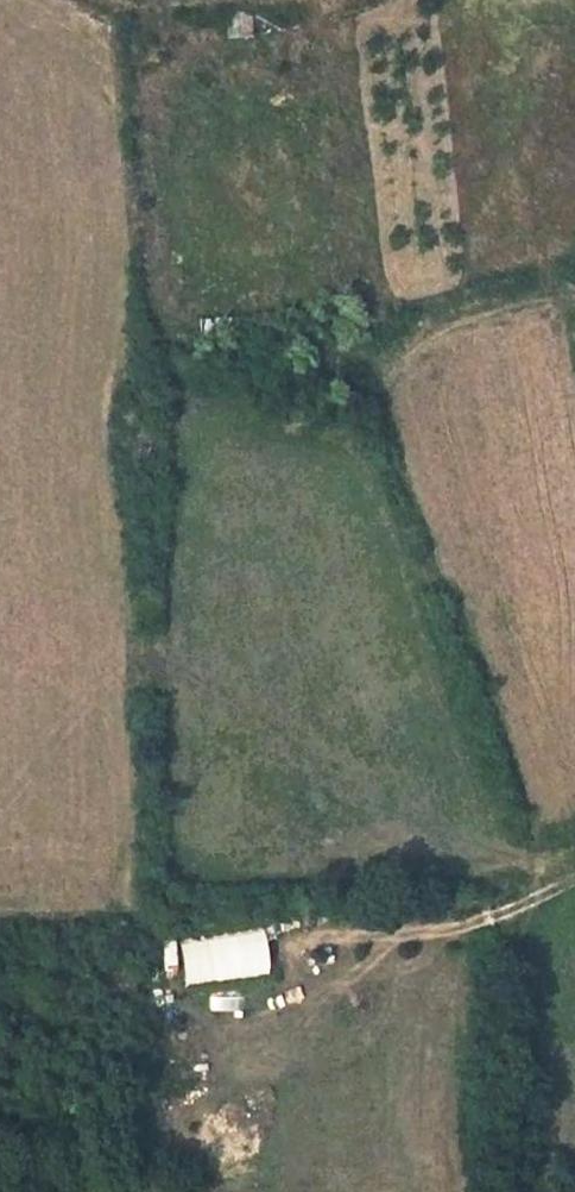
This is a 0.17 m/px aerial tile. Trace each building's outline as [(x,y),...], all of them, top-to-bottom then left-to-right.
[(240,11),(228,16),(231,30),(254,30),(255,18),(240,11)] [(156,338),(143,339),(143,353),(157,350),(156,338)] [(177,941),(185,987),(270,973),(262,926),(177,941)]
